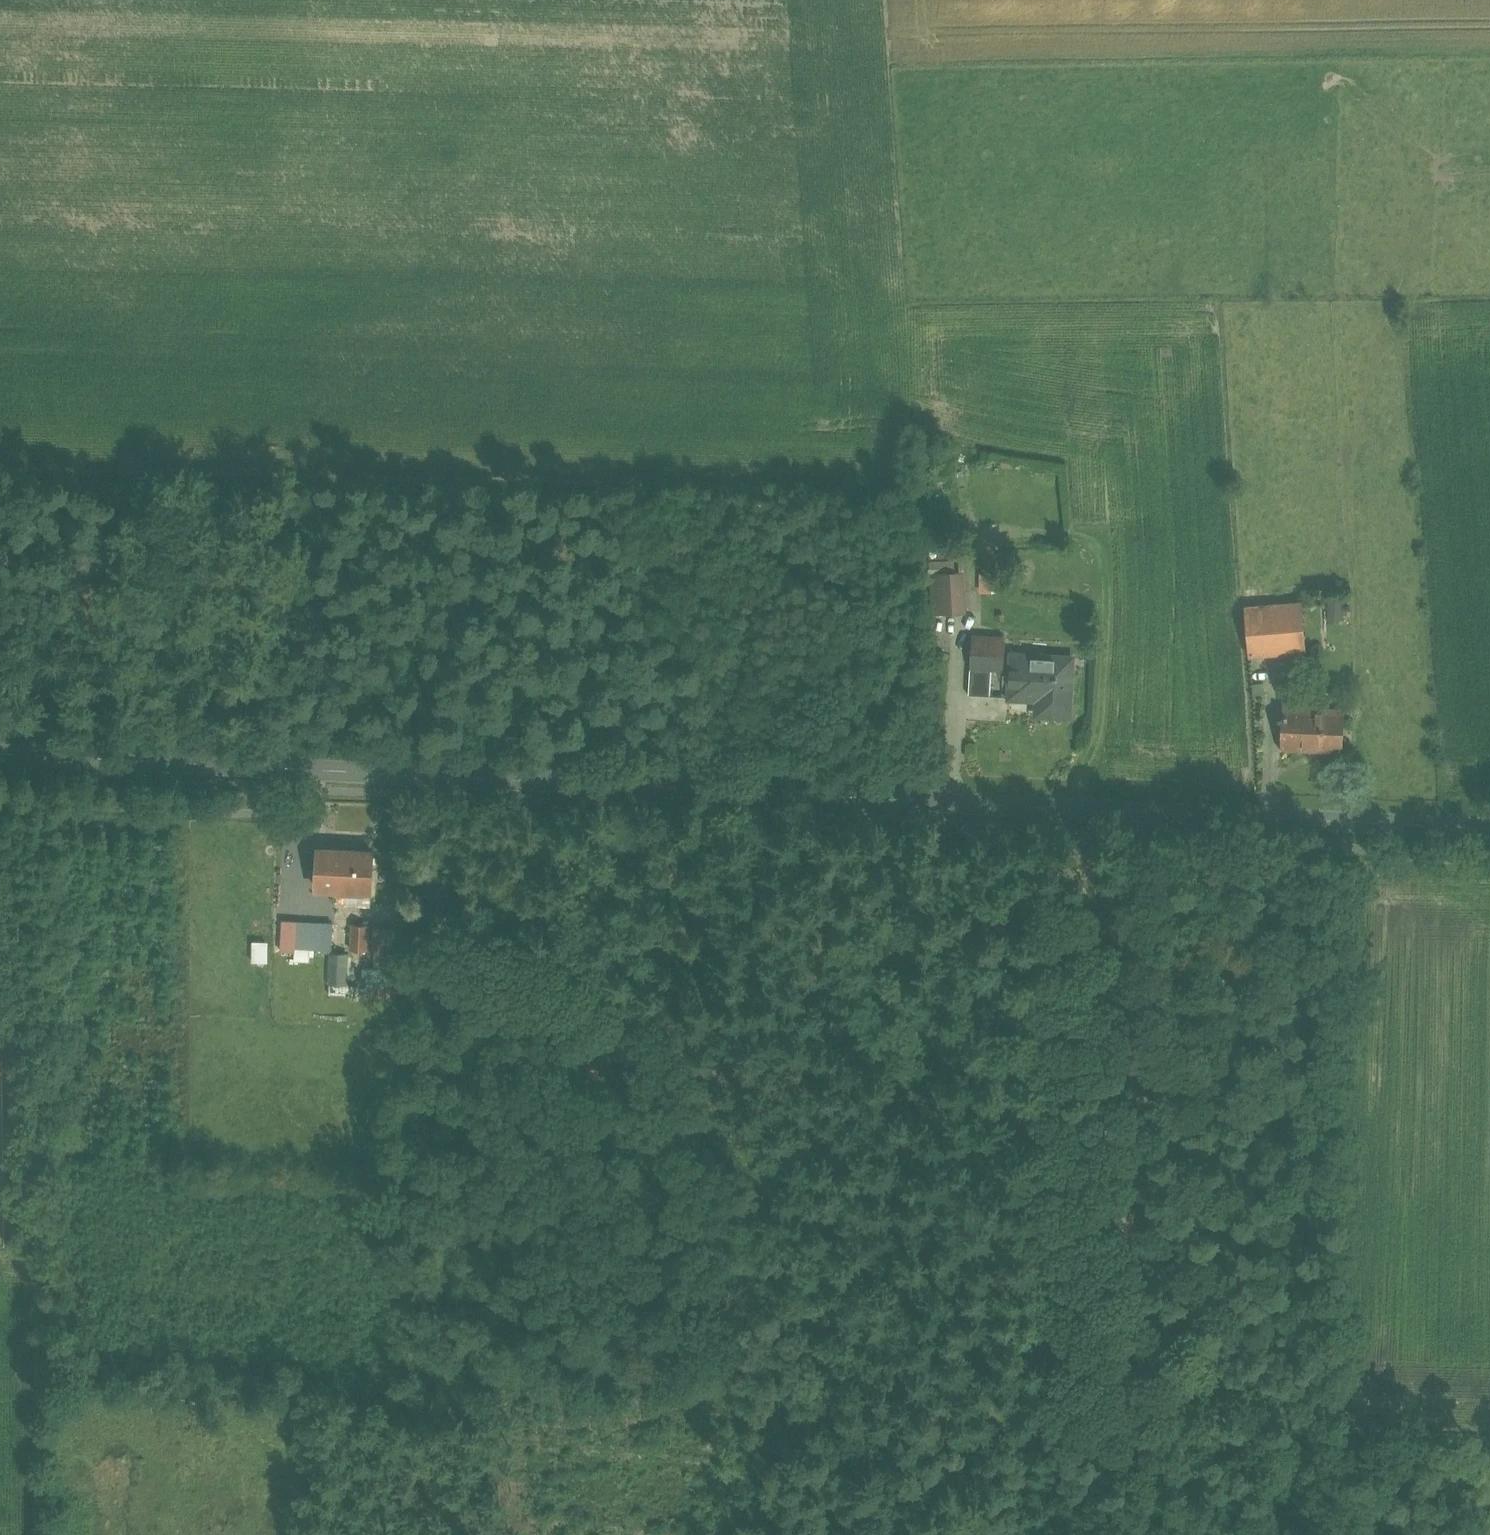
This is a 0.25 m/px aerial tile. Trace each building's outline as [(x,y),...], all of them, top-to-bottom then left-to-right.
[(933,570),(934,613),(954,613),(954,570),(933,570)] [(979,573),(979,591),(995,592),(995,573),(979,573)] [(1304,602),(1247,606),(1250,653),(1306,650),(1304,602)] [(973,636),(969,694),(991,696),(993,668),(1005,668),(1007,638),(973,636)] [(1074,657),(1013,653),(1010,696),(1049,698),(1048,713),(1070,715),(1074,657)] [(1285,700),(1283,746),(1345,749),(1346,709),(1318,708),(1318,701),(1285,700)] [(374,852),(320,849),(318,882),(372,885),(374,852)] [(332,948),(333,922),(282,920),(281,946),(332,948)] [(370,925),(353,924),(352,950),(370,950),(370,925)] [(251,940),(251,960),(267,961),(267,940),(251,940)] [(328,994),(349,993),(347,952),(327,952),(328,994)] [(374,967),(365,967),(364,994),(392,994),(392,954),(374,954),(374,967)]
